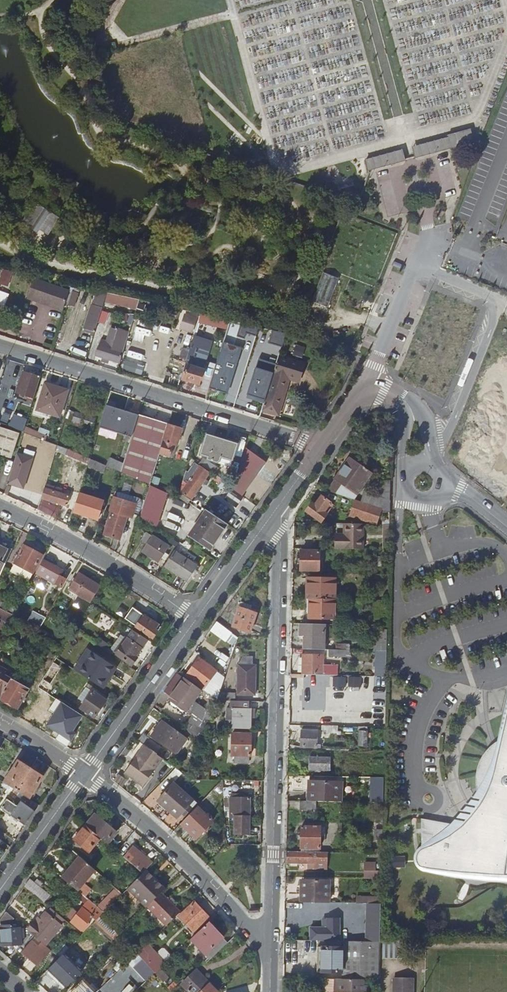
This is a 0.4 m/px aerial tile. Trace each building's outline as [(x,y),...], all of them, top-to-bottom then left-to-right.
[(55,28),(49,37),(63,46),(69,37),(55,28)] [(470,129),(411,146),(414,158),(451,147),(474,141),(470,129)] [(402,149),(365,158),(368,171),(405,161),(405,160),(402,149)] [(35,203),(24,220),(33,225),(40,230),(49,235),(59,218),(35,203)] [(340,277),(324,271),(313,301),(329,306),(340,277)] [(33,280),(26,300),(39,305),(41,300),(63,307),(68,291),(33,280)] [(104,302),(107,293),(97,291),(93,305),(92,304),(84,330),(91,332),(90,335),(94,336),(104,302)] [(79,294),(72,292),(68,306),(75,308),(79,294)] [(139,300),(107,293),(104,302),(137,310),(139,300)] [(328,307),(321,305),(319,311),(326,314),(328,307)] [(185,310),(180,328),(193,331),(198,313),(185,310)] [(120,312),(119,320),(133,321),(134,314),(120,312)] [(97,352),(121,360),(127,342),(129,335),(130,331),(113,325),(109,339),(102,337),(101,341),(97,352)] [(286,334),(259,327),(256,334),(284,340),(286,334)] [(194,336),(190,349),(187,360),(186,365),(188,365),(183,379),(199,385),(206,365),(204,364),(209,347),(203,346),(205,339),(194,336)] [(305,353),(309,344),(302,341),(298,351),(305,353)] [(187,360),(190,349),(184,348),(181,358),(187,360)] [(274,370),(290,379),(290,377),(297,380),(302,363),(279,355),(274,370)] [(3,371),(0,380),(0,387),(5,389),(8,380),(11,370),(4,367),(3,371)] [(284,398),(290,379),(274,370),(267,393),(264,404),(262,410),(274,413),(279,397),(284,398)] [(16,393),(34,399),(40,378),(23,373),(16,393)] [(218,374),(213,392),(233,398),(236,387),(231,386),(233,379),(218,374)] [(250,399),(264,404),(267,393),(265,392),(266,386),(249,381),(244,397),(240,396),(239,402),(247,405),(250,399)] [(56,391),(43,387),(35,410),(59,417),(67,391),(57,388),(56,391)] [(279,415),(284,398),(279,397),(274,413),(279,415)] [(99,428),(131,438),(138,416),(106,406),(99,428)] [(68,411),(65,419),(77,423),(73,436),(79,437),(81,430),(91,433),(95,419),(68,411)] [(23,432),(26,423),(0,413),(0,423),(23,432)] [(131,438),(121,472),(150,485),(159,456),(168,425),(138,416),(131,438)] [(211,423),(208,433),(239,442),(236,451),(243,453),(249,435),(211,423)] [(182,429),(168,425),(159,456),(169,459),(173,447),(176,447),(182,429)] [(11,459),(19,434),(0,426),(0,455),(11,459)] [(206,435),(199,455),(207,458),(207,460),(230,468),(237,445),(206,435)] [(94,444),(90,459),(98,462),(103,447),(94,444)] [(68,450),(57,445),(56,451),(66,455),(68,450)] [(235,491),(236,492),(243,497),(267,462),(246,447),(233,490),(235,491)] [(83,462),(85,457),(68,450),(66,455),(83,462)] [(8,482),(24,487),(33,458),(17,453),(8,482)] [(328,491),(353,499),(371,475),(358,465),(359,465),(350,458),(343,468),(344,468),(328,491)] [(98,462),(90,459),(88,465),(103,472),(107,466),(98,462)] [(180,493),(191,500),(211,475),(199,466),(197,468),(195,467),(190,474),(187,472),(180,493)] [(382,509),(390,511),(391,481),(381,481),(381,498),(365,492),(362,502),(382,509)] [(61,490),(45,485),(41,498),(65,506),(65,507),(68,508),(70,501),(69,501),(70,496),(60,493),(61,490)] [(168,494),(150,485),(140,517),(156,527),(161,512),(165,514),(168,504),(165,503),(168,494)] [(246,499),(243,497),(236,492),(235,491),(231,498),(242,506),(246,499)] [(79,493),(73,512),(98,520),(104,501),(79,493)] [(156,527),(165,533),(178,498),(168,494),(165,503),(168,504),(165,514),(161,512),(156,527)] [(306,511),(321,522),(327,514),(324,512),(331,503),(322,496),(315,505),(312,503),(306,511)] [(116,499),(104,535),(121,540),(128,517),(132,519),(136,506),(116,499)] [(390,521),(390,511),(382,509),(382,510),(355,501),(350,516),(376,524),(379,517),(390,521)] [(227,524),(208,512),(191,538),(209,550),(227,524)] [(335,539),(335,548),(364,549),(364,525),(345,524),(344,539),(335,539)] [(142,550),(159,561),(169,547),(146,532),(138,542),(145,545),(142,550)] [(23,546),(15,564),(33,573),(42,556),(23,546)] [(12,551),(0,547),(0,576),(12,551)] [(175,550),(165,566),(188,581),(199,566),(175,550)] [(301,550),(301,569),(319,570),(320,550),(301,550)] [(72,572),(79,560),(73,557),(66,569),(72,572)] [(43,560),(36,574),(62,587),(66,578),(61,575),(64,570),(43,560)] [(69,590),(91,603),(100,587),(78,574),(69,590)] [(310,599),(335,599),(335,579),(308,578),(307,598),(310,599)] [(334,619),(335,599),(310,599),(309,618),(334,619)] [(242,601),(233,625),(251,631),(258,612),(250,610),(253,604),(242,601)] [(3,609),(14,615),(17,610),(5,605),(3,609)] [(158,624),(133,607),(125,618),(153,637),(158,631),(155,629),(158,624)] [(10,624),(14,615),(3,609),(0,608),(0,619),(10,624)] [(41,616),(35,627),(40,629),(46,618),(41,616)] [(306,636),(306,649),(325,649),(326,624),(301,623),(301,635),(306,636)] [(115,656),(131,667),(137,658),(135,657),(141,649),(140,649),(147,639),(146,639),(133,630),(125,641),(119,638),(111,650),(117,653),(115,656)] [(60,647),(61,651),(66,644),(56,639),(54,644),(60,647)] [(339,648),(329,649),(329,656),(351,655),(350,644),(339,644),(339,648)] [(79,672),(101,686),(115,665),(93,651),(79,672)] [(387,666),(387,651),(385,651),(374,651),(373,653),(379,653),(379,665),(387,666)] [(238,664),(238,694),(256,694),(256,664),(254,664),(254,655),(241,655),(241,664),(238,664)] [(303,674),(330,675),(331,675),(331,672),(323,672),(324,656),(303,656),(302,674),(303,674)] [(200,657),(187,674),(205,687),(217,669),(200,657)] [(3,694),(14,676),(19,666),(9,661),(6,668),(0,665),(0,693),(3,694)] [(53,665),(48,673),(55,677),(59,668),(53,665)] [(117,667),(115,665),(101,686),(104,688),(117,667)] [(179,673),(166,692),(172,696),(170,698),(187,710),(189,708),(193,711),(202,699),(197,696),(202,690),(179,673)] [(303,686),(322,686),(329,687),(330,675),(303,674),(303,686)] [(362,686),(362,676),(334,675),(334,686),(362,686)] [(14,676),(3,694),(1,699),(3,699),(2,701),(7,704),(8,702),(18,708),(29,688),(17,681),(18,678),(14,676)] [(82,701),(79,706),(95,717),(107,700),(87,687),(79,699),(82,701)] [(212,694),(219,699),(220,694),(221,693),(215,689),(212,694)] [(321,711),(322,689),(302,689),(302,711),(321,711)] [(202,721),(209,725),(219,699),(212,694),(211,693),(202,721)] [(374,708),(386,708),(386,696),(374,696),(374,708)] [(234,727),(251,727),(251,716),(255,716),(255,707),(250,707),(250,700),(234,699),(234,707),(228,707),(228,718),(234,718),(234,727)] [(82,715),(60,702),(44,725),(68,741),(82,715)] [(502,739),(498,741),(496,742),(495,743),(493,744),(490,747),(489,748),(487,750),(485,752),(484,754),(482,756),(481,760),(479,762),(478,765),(477,768),(477,772),(476,774),(476,777),(476,780),(476,783),(477,786),(477,788),(477,789),(478,792),(483,801),(478,808),(477,806),(476,806),(475,806),(473,806),(472,806),(471,807),(470,807),(469,809),(469,811),(469,812),(470,814),(471,815),(472,816),(462,827),(422,819),(422,844),(421,848),(420,851),(421,855),(423,858),(425,861),(428,864),(431,865),(436,866),(439,866),(442,865),(444,865),(446,863),(452,863),(459,866),(467,869),(472,869),(476,870),(480,869),(485,867),(488,865),(492,863),(496,862),(500,862),(502,862),(504,863),(506,864),(506,718),(502,739)] [(158,727),(153,735),(176,752),(184,743),(175,738),(179,734),(166,724),(163,730),(158,727)] [(192,734),(203,743),(206,735),(196,728),(192,734)] [(236,755),(236,762),(249,762),(249,755),(251,755),(251,745),(254,746),(255,743),(252,743),(252,732),(242,733),(242,730),(235,730),(235,733),(233,733),(233,754),(236,755)] [(301,731),(301,747),(317,747),(317,731),(301,731)] [(360,731),(360,746),(368,747),(368,732),(360,731)] [(144,733),(140,739),(150,747),(154,741),(144,733)] [(146,745),(127,772),(143,783),(162,757),(146,745)] [(311,757),(310,770),(331,771),(331,757),(311,757)] [(6,784),(15,790),(30,800),(45,778),(21,762),(6,784)] [(370,801),(384,801),(385,776),(371,776),(370,801)] [(309,781),(309,801),(316,802),(325,802),(341,802),(342,782),(309,781)] [(173,783),(159,800),(179,816),(193,799),(173,783)] [(25,826),(40,806),(30,800),(15,790),(12,795),(20,802),(17,807),(6,800),(0,807),(11,814),(10,815),(25,826)] [(232,796),(231,832),(250,832),(250,798),(232,796)] [(300,810),(316,810),(316,802),(309,801),(300,801),(300,810)] [(197,806),(181,823),(194,835),(201,827),(204,830),(213,821),(197,806)] [(95,814),(85,826),(101,839),(107,843),(116,831),(111,827),(113,825),(109,822),(107,824),(95,814)] [(101,839),(85,826),(74,840),(89,853),(101,839)] [(201,827),(194,835),(197,838),(204,830),(201,827)] [(321,827),(315,827),(301,827),(301,852),(319,852),(320,839),(324,839),(324,836),(320,836),(321,827)] [(129,842),(119,853),(129,862),(139,850),(129,842)] [(109,850),(101,859),(107,864),(115,855),(109,850)] [(145,870),(153,862),(139,850),(129,862),(143,873),(145,870)] [(301,852),(286,851),(286,862),(307,862),(306,869),(326,869),(327,852),(319,852),(301,852)] [(63,878),(78,891),(96,869),(81,856),(63,878)] [(365,879),(381,879),(382,872),(376,871),(376,864),(365,864),(365,879)] [(145,870),(143,873),(127,888),(146,907),(147,906),(161,892),(164,889),(145,870)] [(29,880),(25,886),(35,894),(45,902),(50,897),(29,880)] [(301,903),(325,903),(326,880),(306,880),(305,891),(301,891),(301,903)] [(147,906),(167,925),(181,911),(161,892),(147,906)] [(100,917),(104,913),(86,897),(68,918),(82,930),(94,916),(98,919),(100,917)] [(194,901),(179,916),(193,931),(209,916),(194,901)] [(64,918),(51,907),(47,912),(61,922),(64,918)] [(361,921),(373,922),(373,912),(378,912),(379,912),(379,907),(368,907),(367,911),(361,911),(361,921)] [(27,929),(32,933),(36,936),(42,942),(45,944),(62,924),(61,922),(47,912),(45,911),(36,923),(34,921),(27,929)] [(6,912),(0,920),(0,922),(11,922),(14,919),(6,912)] [(117,934),(102,919),(98,923),(112,939),(117,934)] [(327,925),(323,928),(322,928),(309,928),(309,940),(339,941),(339,920),(327,919),(327,925)] [(194,935),(214,956),(227,942),(208,922),(194,935)] [(15,944),(22,944),(22,940),(25,940),(25,929),(23,929),(23,927),(22,927),(21,925),(13,926),(13,925),(1,925),(1,945),(14,946),(15,944)] [(364,928),(364,940),(374,940),(374,929),(364,928)] [(32,933),(22,944),(26,948),(31,942),(36,936),(32,933)] [(379,971),(380,942),(351,941),(350,957),(360,958),(360,970),(379,971)] [(39,966),(53,951),(45,944),(42,942),(38,947),(31,942),(26,948),(22,951),(39,966)] [(318,947),(318,974),(342,974),(342,947),(318,947)] [(53,975),(65,988),(78,975),(66,962),(53,975)] [(160,967),(155,973),(163,982),(169,977),(160,967)] [(416,970),(397,970),(396,991),(416,991),(416,970)] [(191,991),(217,991),(218,991),(211,983),(208,984),(196,971),(182,983),(191,991)] [(336,980),(329,980),(328,991),(366,991),(367,981),(336,980)] [(84,981),(73,991),(94,991),(84,981)]
